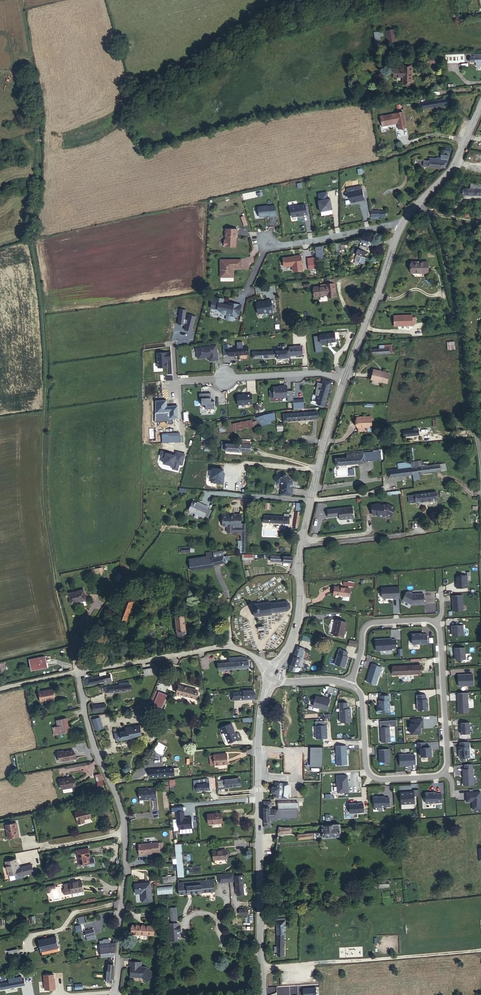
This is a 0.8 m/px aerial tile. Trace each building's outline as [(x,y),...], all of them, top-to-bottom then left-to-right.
[(387,28),(387,41),(397,40),(396,28),(387,28)] [(374,31),(375,40),(384,39),(383,30),(374,31)] [(411,84),(411,64),(402,64),(401,84),(411,84)] [(455,102),(453,93),(447,94),(447,96),(445,97),(419,101),(420,108),(455,102)] [(399,128),(407,127),(404,110),(380,114),(382,125),(398,123),(399,128)] [(444,163),(445,160),(436,159),(435,162),(432,162),(432,159),(428,159),(428,162),(425,162),(423,162),(423,167),(442,168),(443,163),(444,163)] [(478,183),(479,178),(472,178),(472,183),(467,183),(467,182),(463,181),(463,185),(467,186),(466,188),(480,189),(480,184),(478,183)] [(362,190),(348,192),(349,198),(350,198),(351,203),(364,201),(362,190)] [(319,202),(318,202),(320,213),(332,212),(330,200),(328,201),(319,202)] [(305,206),(290,208),(291,215),(292,216),(298,216),(298,217),(303,216),(302,215),(306,214),(305,206)] [(276,217),(274,207),(267,208),(267,207),(257,208),(258,218),(268,217),(269,218),(276,217)] [(235,237),(236,229),(224,229),(224,237),(224,240),(222,240),(222,246),(234,247),(234,241),(235,237)] [(346,241),(337,242),(338,253),(342,252),(341,245),(347,245),(346,241)] [(317,258),(324,258),(323,245),(315,246),(317,258)] [(353,259),(361,263),(363,258),(362,256),(365,247),(358,245),(357,248),(356,248),(355,249),(351,247),(349,252),(355,254),(353,259)] [(293,270),(303,269),(300,255),(295,256),(282,258),(283,266),(292,265),(293,270)] [(218,278),(229,278),(229,268),(239,268),(239,260),(218,260),(218,278)] [(428,272),(428,261),(411,261),(411,272),(428,272)] [(313,295),(326,293),(325,286),(326,286),(326,282),(325,283),(319,283),(319,285),(312,286),(313,295)] [(326,294),(334,293),(333,282),(326,282),(326,286),(325,286),(326,293),(326,294)] [(213,298),(211,298),(209,306),(217,308),(222,312),(226,314),(225,318),(232,320),(233,315),(236,316),(237,313),(238,314),(240,304),(230,302),(230,304),(221,302),(223,297),(214,295),(213,298)] [(269,303),(254,305),(256,317),(271,314),(271,316),(275,315),(273,301),(269,301),(269,303)] [(390,315),(390,326),(394,325),(395,325),(397,325),(409,325),(409,314),(390,315)] [(322,334),(323,343),(334,342),(333,333),(322,334)] [(448,349),(455,348),(455,341),(447,341),(448,349)] [(293,356),(293,354),(293,347),(289,347),(285,347),(285,343),(280,343),(280,348),(275,348),(269,348),(254,350),(255,357),(277,355),(278,358),(293,356)] [(370,355),(395,352),(394,346),(382,347),(382,344),(376,345),(376,348),(369,349),(370,355)] [(216,360),(214,345),(194,348),(196,357),(197,359),(207,357),(209,358),(209,361),(216,360)] [(246,347),(226,348),(227,355),(247,353),(246,347)] [(367,377),(382,383),(385,373),(370,368),(367,377)] [(324,402),(330,380),(321,378),(316,400),(324,402)] [(285,385),(281,385),(281,386),(277,386),(272,386),(272,397),(286,396),(286,399),(292,399),(291,390),(286,390),(285,385)] [(236,394),(236,403),(251,402),(250,392),(237,393),(236,394)] [(209,398),(209,393),(198,393),(198,400),(200,400),(200,405),(204,405),(204,409),(213,408),(213,401),(209,401),(208,401),(208,398),(209,398)] [(292,408),(297,407),(302,407),(301,398),(292,399),(292,408)] [(275,412),(258,414),(259,425),(271,423),(271,420),(275,419),(275,412)] [(318,413),(282,415),(282,423),(319,420),(318,413)] [(367,433),(365,418),(352,420),(354,435),(367,433)] [(222,426),(224,432),(224,433),(250,425),(248,419),(222,426)] [(216,434),(224,432),(222,426),(221,423),(214,425),(216,434)] [(237,452),(238,451),(238,444),(224,443),(224,450),(224,451),(237,452)] [(366,461),(366,457),(363,457),(362,451),(353,452),(354,454),(355,454),(356,463),(366,461)] [(331,458),(332,466),(356,463),(355,454),(354,454),(349,455),(349,452),(343,453),(344,456),(331,458)] [(407,467),(408,475),(439,471),(438,463),(407,467)] [(388,477),(408,475),(407,467),(387,469),(388,477)] [(280,495),(291,496),(291,488),(291,481),(285,473),(281,476),(278,473),(274,478),(273,479),(273,481),(275,483),(276,484),(278,483),(280,485),(280,495)] [(415,498),(416,502),(438,500),(437,493),(413,496),(413,498),(415,498)] [(203,517),(207,508),(199,504),(191,501),(187,509),(188,510),(203,517)] [(394,508),(386,505),(379,506),(379,505),(370,506),(372,517),(377,516),(377,519),(384,518),(384,516),(385,516),(390,518),(394,508)] [(354,508),(336,510),(325,511),(326,519),(334,518),(334,514),(337,514),(338,521),(355,519),(354,508)] [(241,515),(234,515),(234,517),(232,517),(231,516),(228,516),(227,517),(223,518),(223,528),(228,528),(228,534),(234,533),(234,528),(242,527),(241,515)] [(287,524),(288,517),(282,517),(263,516),(262,523),(287,524)] [(186,558),(187,561),(210,556),(208,549),(203,550),(204,554),(186,558)] [(224,560),(223,554),(216,555),(218,562),(224,560)] [(210,556),(187,561),(188,567),(211,562),(210,556)] [(456,575),(456,587),(468,587),(468,571),(460,571),(460,575),(456,575)] [(382,598),(400,598),(400,586),(382,586),(382,598)] [(331,594),(342,596),(348,597),(349,589),(333,587),(331,594)] [(68,594),(70,604),(77,602),(77,601),(85,599),(83,590),(68,594)] [(425,603),(425,592),(404,592),(405,603),(425,603)] [(463,594),(453,594),(453,610),(463,610),(463,594)] [(125,621),(130,605),(122,602),(121,605),(117,618),(125,621)] [(270,603),(251,604),(252,617),(271,616),(271,614),(285,613),(288,611),(288,606),(286,604),(271,605),(270,603)] [(184,635),(182,616),(173,617),(175,636),(184,635)] [(122,627),(125,621),(117,618),(115,625),(122,627)] [(345,623),(335,621),(331,636),(341,638),(345,623)] [(464,634),(464,624),(452,624),(452,634),(464,634)] [(412,632),(412,643),(428,643),(428,632),(412,632)] [(303,635),(302,639),(314,643),(315,638),(303,635)] [(376,650),(397,649),(397,637),(375,638),(376,650)] [(466,658),(466,646),(455,646),(455,658),(466,658)] [(291,673),(296,673),(297,670),(295,669),(298,661),(299,661),(302,655),(302,654),(303,652),(303,653),(304,651),(297,648),(286,670),(291,673)] [(335,662),(345,666),(350,651),(340,648),(335,662)] [(43,653),(27,657),(29,670),(45,666),(43,653)] [(366,681),(377,684),(382,666),(371,663),(366,681)] [(416,676),(416,671),(416,668),(388,670),(388,677),(416,676)] [(458,673),(459,685),(474,685),(474,673),(458,673)] [(108,674),(83,679),(85,686),(103,682),(103,685),(110,684),(108,674)] [(120,687),(104,687),(105,694),(128,693),(128,685),(120,685),(120,687)] [(192,699),(195,691),(177,686),(175,694),(192,699)] [(163,707),(167,693),(154,690),(150,703),(163,707)] [(54,700),(53,691),(39,693),(40,702),(54,700)] [(251,699),(250,691),(228,693),(228,700),(251,699)] [(469,712),(469,692),(458,692),(458,712),(469,712)] [(316,694),(312,706),(327,710),(330,698),(316,694)] [(391,712),(391,694),(378,694),(378,712),(391,712)] [(417,709),(428,709),(428,694),(417,694),(417,709)] [(104,704),(91,706),(91,713),(104,711),(104,704)] [(351,707),(340,707),(340,722),(352,721),(351,707)] [(58,734),(68,733),(66,719),(55,721),(56,727),(58,734)] [(470,733),(470,722),(461,722),(461,733),(470,733)] [(226,745),(238,740),(235,734),(232,735),(230,731),(231,730),(229,724),(216,730),(219,736),(221,734),(226,745)] [(316,737),(328,738),(328,724),(316,724),(316,737)] [(390,741),(390,726),(381,726),(381,741),(390,741)] [(139,730),(125,732),(113,735),(115,742),(140,737),(139,730)] [(459,757),(470,757),(470,741),(460,740),(459,757)] [(417,741),(417,747),(420,747),(420,755),(432,755),(432,742),(417,741)] [(347,745),(336,745),(336,764),(347,764),(347,745)] [(323,749),(310,748),(310,766),(322,767),(323,749)] [(379,761),(391,761),(390,748),(379,748),(379,761)] [(57,755),(58,763),(74,759),(73,751),(57,755)] [(399,753),(400,765),(416,764),(416,753),(399,753)] [(229,755),(215,756),(216,766),(230,764),(229,755)] [(463,784),(474,784),(474,763),(463,764),(463,784)] [(337,774),(337,792),(349,792),(349,774),(337,774)] [(228,776),(222,777),(222,779),(223,787),(238,785),(237,777),(228,778),(228,776)] [(72,777),(58,780),(60,788),(74,785),(72,777)] [(199,782),(211,781),(211,777),(196,778),(196,788),(199,788),(199,782)] [(279,801),(280,784),(276,783),(275,786),(272,786),(272,792),(275,792),(275,798),(277,798),(277,801),(279,801)] [(401,785),(401,804),(415,803),(415,795),(419,795),(418,784),(401,785)] [(148,799),(148,800),(152,799),(151,788),(134,790),(135,800),(148,799)] [(466,791),(466,802),(472,802),(473,809),(480,808),(480,790),(466,791)] [(426,802),(442,802),(442,791),(425,792),(426,802)] [(374,796),(374,807),(390,806),(390,796),(386,796),(386,795),(374,796)] [(262,802),(262,829),(269,828),(269,821),(277,820),(277,810),(270,810),(270,802),(267,802),(262,802)] [(349,812),(364,812),(364,802),(349,802),(349,812)] [(277,804),(277,810),(296,810),(296,812),(298,812),(298,804),(277,804)] [(178,829),(193,828),(192,816),(185,817),(184,806),(172,807),(172,811),(177,811),(178,829)] [(85,808),(71,811),(73,822),(80,820),(79,819),(87,817),(85,808)] [(277,810),(277,820),(296,820),(296,812),(296,810),(277,810)] [(219,824),(218,814),(204,816),(205,825),(219,824)] [(13,831),(12,824),(2,825),(4,838),(15,836),(14,831),(13,831)] [(339,837),(338,825),(321,827),(321,830),(322,838),(339,837)] [(178,877),(184,876),(182,838),(175,838),(176,859),(173,859),(173,863),(177,863),(178,877)] [(148,855),(156,855),(155,845),(134,847),(135,858),(148,857),(148,855)] [(85,858),(89,857),(88,849),(74,852),(77,868),(86,866),(85,858)] [(223,860),(223,852),(209,853),(210,862),(223,860)] [(14,868),(13,859),(1,861),(4,875),(11,874),(14,873),(15,878),(20,877),(20,875),(24,874),(24,875),(29,874),(28,865),(14,868)] [(228,883),(227,876),(216,877),(217,885),(228,883)] [(236,892),(243,891),(242,877),(234,878),(236,892)] [(92,892),(91,882),(75,884),(76,889),(75,889),(74,890),(74,894),(76,895),(92,892)] [(212,882),(175,886),(176,894),(168,895),(169,900),(200,896),(213,894),(212,882)] [(172,886),(157,886),(157,894),(173,894),(172,886)] [(149,905),(148,893),(144,893),(144,887),(131,888),(132,898),(138,897),(139,906),(149,905)] [(279,935),(286,936),(288,936),(288,923),(278,922),(278,935),(279,935)] [(155,937),(155,928),(134,927),(133,936),(155,937)] [(178,927),(168,928),(170,945),(179,945),(178,935),(179,935),(179,930),(178,930),(178,927)] [(286,957),(286,936),(279,935),(278,957),(286,957)] [(50,940),(33,942),(35,954),(52,951),(50,940)] [(100,941),(99,955),(106,955),(113,956),(114,943),(100,941)] [(11,951),(2,953),(3,962),(12,960),(11,951)] [(104,963),(111,964),(113,956),(106,955),(104,963)] [(103,978),(109,979),(111,964),(104,963),(103,978)] [(146,987),(153,979),(145,972),(141,972),(141,968),(130,967),(130,972),(131,972),(130,983),(134,983),(135,982),(140,982),(146,987)] [(44,989),(56,989),(55,973),(44,973),(44,989)]
